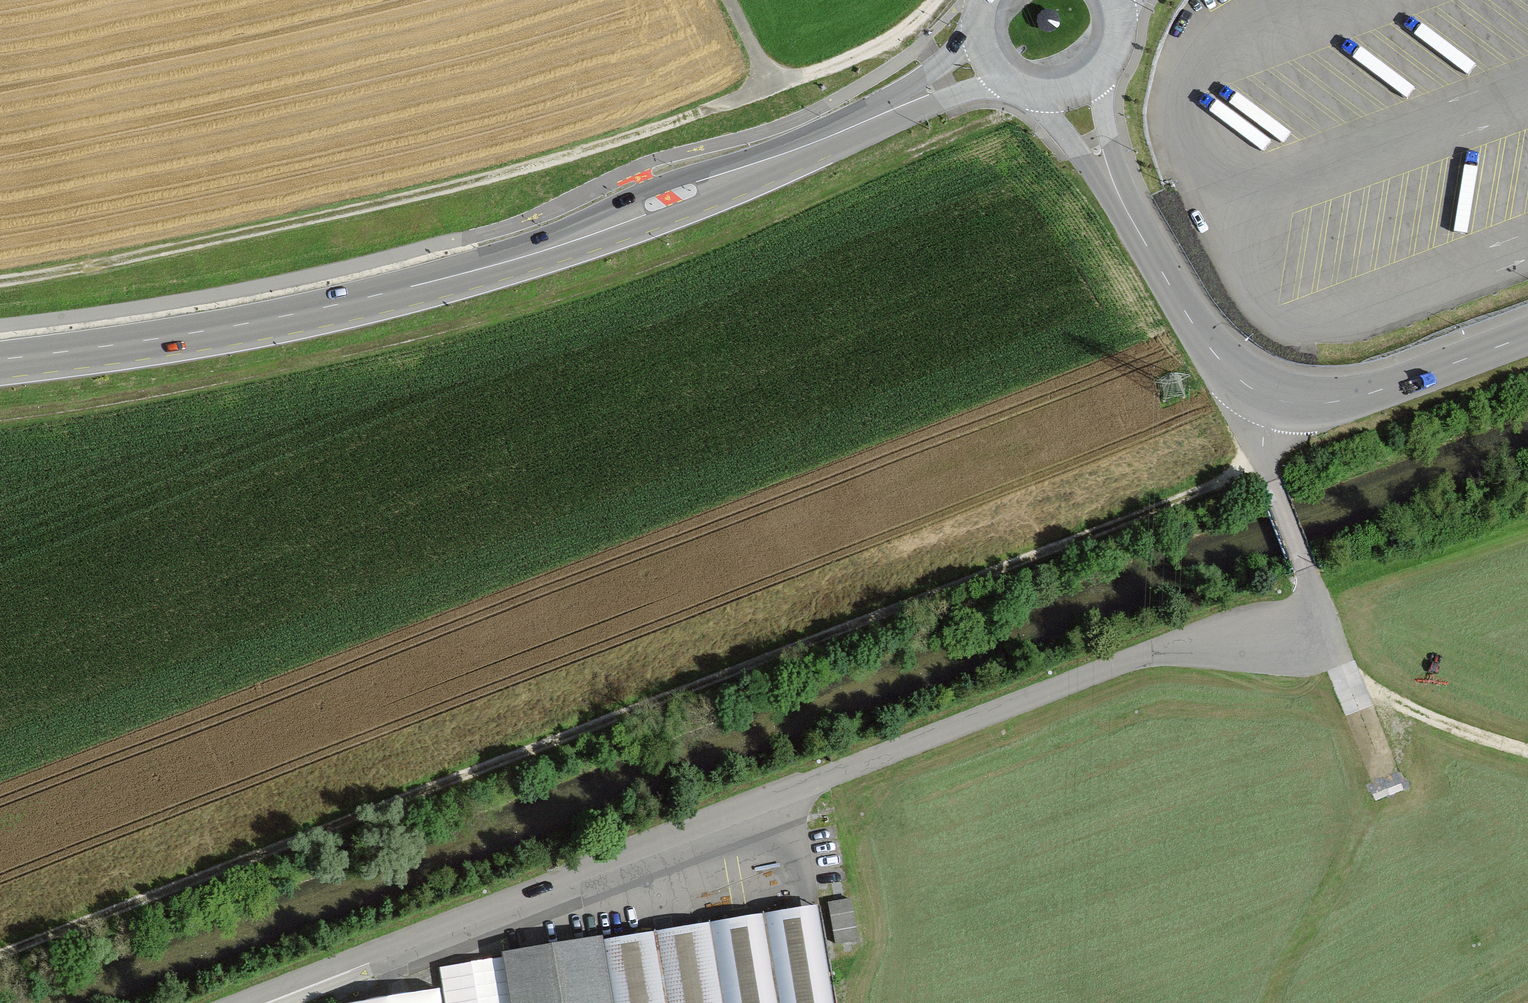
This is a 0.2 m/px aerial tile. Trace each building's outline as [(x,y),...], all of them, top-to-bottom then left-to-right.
[(855,941),(847,900),(826,904),(834,945),(855,941)] [(818,907),(596,943),(596,941),(505,956),(513,1002),(834,1002),(818,907)]
